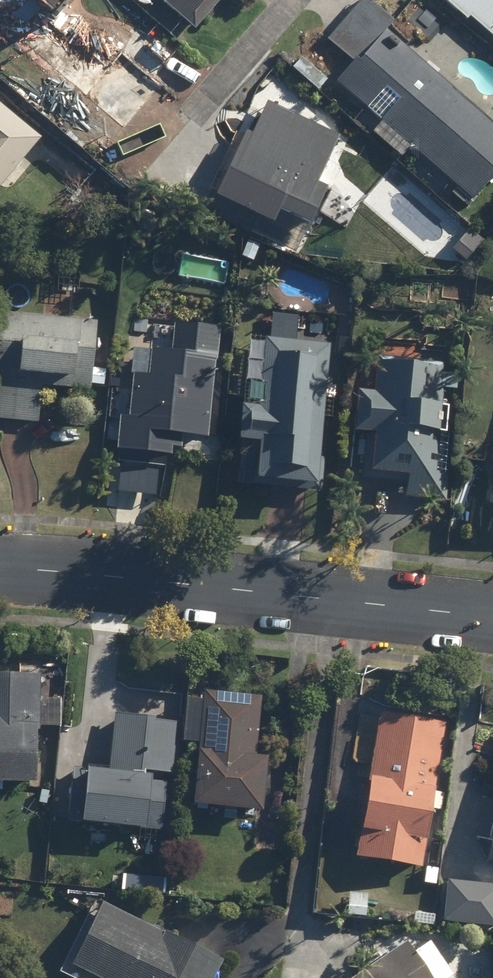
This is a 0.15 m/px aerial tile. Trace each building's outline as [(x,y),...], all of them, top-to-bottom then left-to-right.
[(0,36),(0,42),(75,105),(82,97),(122,131),(159,86),(120,53),(107,68),(51,21),(69,0),(0,0),(0,21),(7,27),(0,36)] [(188,33),(216,0),(153,0),(188,33)] [(492,47),(492,0),(438,0),(492,47)] [(334,84),(371,117),(361,128),(395,159),(405,148),(468,204),(492,176),(492,130),(382,30),(334,84)] [(334,141),(260,104),(211,203),(263,229),(270,216),(302,232),(322,191),(312,186),(334,141)] [(35,143),(0,114),(0,186),(35,143)] [(0,317),(0,422),(35,424),(37,385),(88,388),(92,321),(0,317)] [(255,410),(236,408),(232,445),(253,447),(249,488),(312,495),(327,348),(262,342),(255,410)] [(128,416),(117,416),(114,460),(168,464),(169,439),(204,441),(209,358),(149,355),(147,381),(130,380),(128,416)] [(372,393),(353,392),(351,436),(363,437),(360,480),(404,482),(403,498),(441,500),(446,410),(437,409),(439,363),(374,359),(372,393)] [(0,695),(0,786),(26,788),(29,732),(35,732),(38,677),(3,675),(2,695),(0,695)] [(255,697),(196,691),(185,808),(255,815),(260,763),(249,762),(255,697)] [(439,722),(376,711),(349,861),(412,873),(439,722)] [(105,771),(67,768),(64,825),(139,830),(142,775),(170,777),(174,719),(109,715),(105,771)] [(480,799),(469,838),(492,845),(492,792),(490,801),(480,799)] [(440,883),(438,926),(492,928),(492,885),(440,883)] [(361,896),(341,894),(339,918),(359,920),(361,896)] [(97,901),(62,966),(83,977),(211,977),(217,967),(97,901)] [(400,945),(352,977),(422,977),(400,945)]
